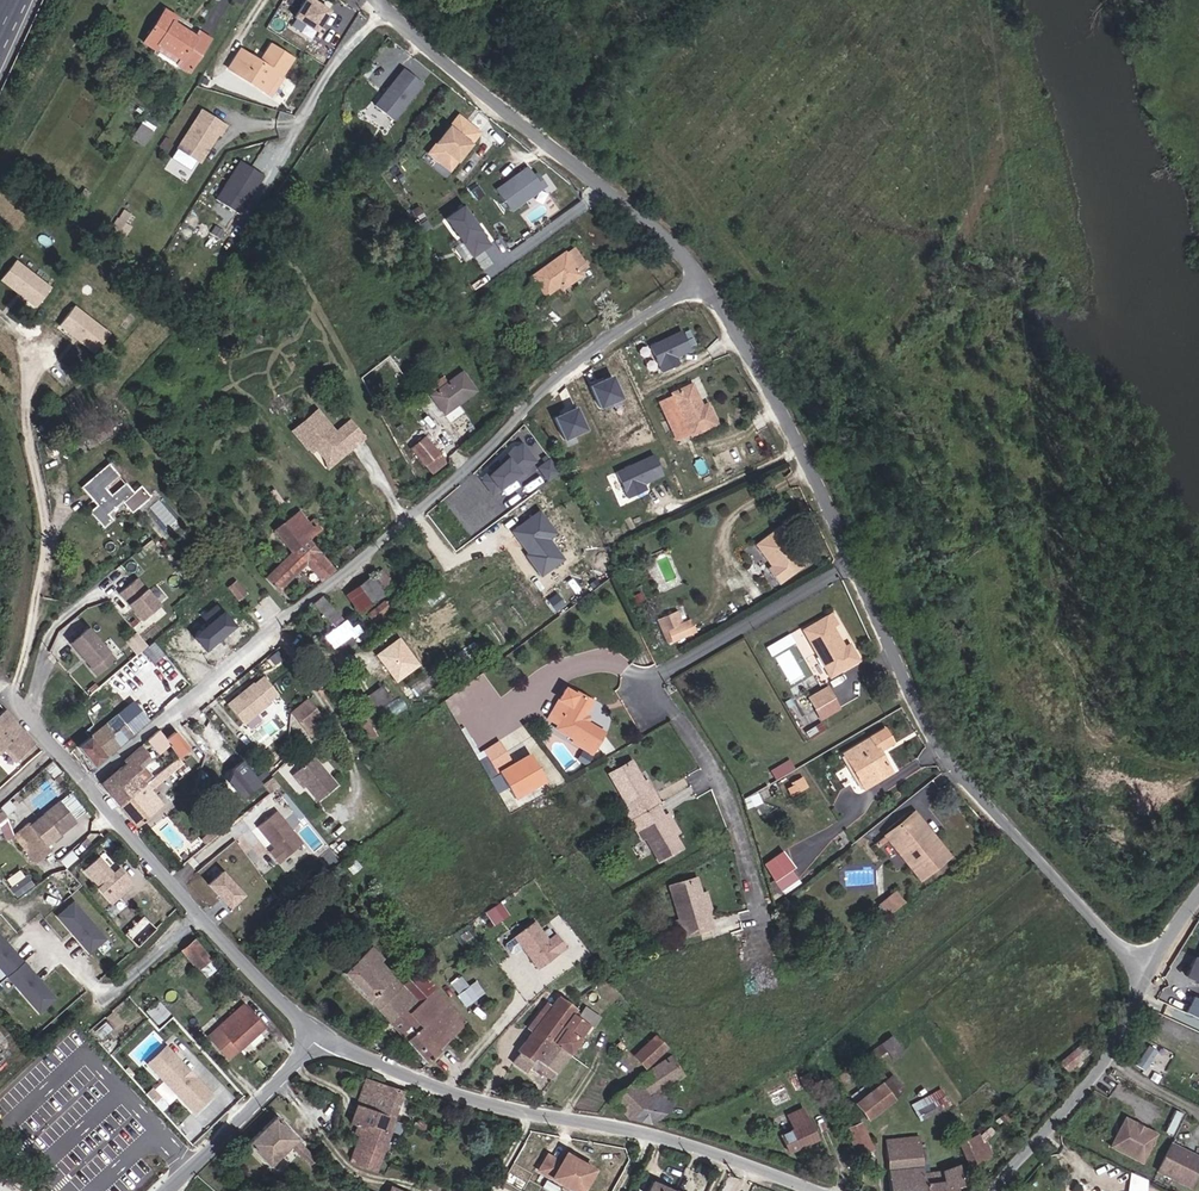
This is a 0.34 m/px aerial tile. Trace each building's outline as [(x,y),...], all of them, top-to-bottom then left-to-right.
[(322,14),(331,20),(338,9),(328,3),(322,14)] [(164,11),(144,44),(154,51),(157,45),(181,61),(177,66),(188,72),(208,40),(198,33),(195,38),(172,23),(175,18),(164,11)] [(277,77),(280,79),(292,60),(271,46),(259,63),(240,51),(228,70),(265,95),(277,77)] [(394,121),(423,85),(404,70),(375,106),(394,121)] [(282,80),(280,79),(277,77),(265,95),(271,98),(282,80)] [(199,161),(223,124),(202,110),(177,146),(199,161)] [(457,161),(480,134),(469,125),(468,128),(457,119),(429,154),(443,165),(450,156),(457,161)] [(143,120),(130,139),(144,149),(157,129),(143,120)] [(450,171),(457,161),(450,156),(443,165),(450,171)] [(265,174),(241,159),(232,175),(233,178),(229,183),(226,184),(217,198),(240,213),(265,174)] [(511,212),(546,187),(539,178),(535,180),(527,169),(496,191),(511,212)] [(463,241),(455,246),(466,262),(493,243),(465,203),(446,217),(463,241)] [(123,209),(113,228),(126,234),(136,215),(123,209)] [(564,282),(568,286),(580,277),(565,254),(531,278),(544,297),(558,287),(564,282)] [(39,305),(53,283),(14,259),(0,282),(39,305)] [(561,291),(568,286),(564,282),(558,287),(561,291)] [(75,303),(59,325),(96,353),(112,331),(75,303)] [(682,362),(679,353),(699,346),(692,327),(651,342),(661,370),(682,362)] [(475,389),(462,372),(432,394),(445,412),(475,389)] [(615,372),(591,383),(602,407),(626,396),(615,372)] [(671,394),(691,436),(716,425),(707,405),(701,407),(691,385),(671,394)] [(691,436),(671,394),(657,401),(677,443),(691,436)] [(564,437),(589,429),(580,405),(556,413),(564,437)] [(327,433),(305,413),(284,435),(302,452),(305,449),(306,448),(310,451),(319,459),(329,459),(340,447),(344,450),(356,436),(339,420),(327,433)] [(405,442),(412,451),(426,440),(419,431),(405,442)] [(443,462),(426,440),(412,451),(430,473),(443,462)] [(647,482),(665,474),(655,452),(614,470),(627,498),(649,487),(647,482)] [(476,503),(515,473),(502,456),(486,476),(467,491),(476,503)] [(549,479),(560,469),(549,456),(538,466),(549,479)] [(131,510),(148,496),(140,486),(133,493),(125,484),(111,497),(103,487),(117,474),(108,465),(84,487),(99,505),(92,511),(103,525),(111,520),(106,513),(123,500),(131,510)] [(266,495),(275,508),(284,502),(274,489),(266,495)] [(293,551),(308,538),(316,532),(299,511),(276,531),(293,551)] [(794,550),(788,542),(791,540),(781,525),(753,545),(768,568),(765,570),(778,586),(809,564),(797,548),(794,550)] [(321,580),(334,569),(308,538),(293,551),(266,577),(277,591),(307,563),(321,580)] [(217,564),(208,553),(191,568),(199,578),(217,564)] [(360,612),(396,585),(383,568),(347,595),(360,612)] [(159,603),(133,577),(117,593),(142,619),(159,603)] [(245,595),(234,582),(227,588),(237,601),(245,595)] [(334,605),(347,618),(350,620),(360,612),(347,595),(334,605)] [(323,596),(314,603),(335,627),(344,620),(323,596)] [(366,615),(370,620),(392,604),(387,598),(366,615)] [(202,615),(208,621),(193,634),(207,650),(237,624),(217,601),(202,615)] [(392,604),(370,620),(373,625),(395,608),(392,604)] [(831,613),(827,616),(833,626),(837,624),(831,613)] [(676,626),(680,624),(676,614),(671,615),(676,626)] [(661,620),(671,642),(694,632),(689,621),(680,624),(676,626),(671,615),(661,620)] [(250,635),(258,627),(249,616),(240,622),(250,635)] [(803,629),(830,678),(859,661),(853,649),(847,652),(844,647),(833,626),(827,616),(803,629)] [(335,627),(324,635),(331,645),(352,629),(345,619),(344,620),(335,627)] [(666,644),(671,642),(661,620),(656,622),(666,644)] [(97,674),(114,659),(87,629),(70,643),(97,674)] [(137,631),(126,639),(136,652),(147,644),(137,631)] [(850,644),(844,647),(847,652),(853,649),(850,644)] [(446,673),(439,664),(402,691),(409,700),(446,673)] [(228,703),(244,723),(280,693),(265,674),(255,683),(254,681),(228,703)] [(391,698),(381,686),(363,699),(372,711),(391,698)] [(826,689),(808,699),(814,709),(832,699),(826,689)] [(603,733),(591,727),(585,723),(584,718),(587,712),(592,704),(577,695),(576,697),(565,691),(558,702),(568,707),(557,726),(555,730),(573,740),(571,744),(590,755),(603,733)] [(308,699),(291,713),(305,730),(314,722),(319,729),(327,723),(308,699)] [(547,720),(557,726),(568,707),(558,702),(547,720)] [(125,724),(116,714),(79,746),(94,766),(149,719),(141,710),(125,724)] [(4,712),(0,715),(0,732),(12,721),(4,712)] [(364,717),(351,727),(364,746),(377,736),(364,717)] [(12,721),(0,732),(0,751),(5,747),(22,731),(12,721)] [(314,722),(305,730),(311,736),(319,729),(314,722)] [(153,776),(119,804),(137,825),(162,804),(150,789),(187,758),(184,754),(189,750),(167,724),(159,730),(170,743),(174,749),(178,756),(153,776)] [(809,739),(824,731),(820,724),(805,732),(809,739)] [(170,743),(159,730),(147,740),(158,754),(170,743)] [(885,730),(843,755),(863,789),(890,772),(878,752),(892,743),(885,730)] [(35,746),(22,731),(5,747),(17,762),(35,746)] [(509,764),(497,744),(484,753),(495,772),(509,764)] [(141,745),(124,759),(127,762),(102,783),(111,793),(144,765),(152,758),(141,745)] [(313,757),(295,773),(319,801),(337,786),(313,757)] [(530,758),(497,777),(511,803),(544,784),(530,758)] [(656,804),(642,782),(630,761),(608,774),(628,809),(645,838),(659,862),(682,849),(674,836),(663,816),(656,804)] [(775,780),(793,770),(788,761),(770,771),(775,780)] [(111,793),(119,804),(153,776),(144,765),(111,793)] [(270,793),(278,786),(270,777),(262,784),(270,793)] [(645,780),(642,782),(656,804),(659,802),(645,780)] [(804,788),(800,780),(792,784),(796,792),(804,788)] [(267,792),(259,782),(254,786),(262,796),(267,792)] [(756,793),(748,797),(753,807),(761,803),(756,793)] [(8,831),(35,864),(50,851),(46,847),(53,841),(54,837),(56,835),(58,837),(74,822),(57,803),(28,825),(23,819),(8,831)] [(645,838),(628,809),(623,811),(640,841),(645,838)] [(302,844),(276,811),(260,825),(277,846),(272,851),(280,861),(302,844)] [(917,832),(923,826),(913,813),(884,836),(919,879),(941,862),(917,832)] [(667,814),(663,816),(674,836),(678,833),(667,814)] [(206,845),(228,827),(223,820),(201,838),(206,845)] [(948,856),(923,826),(917,832),(941,862),(948,856)] [(793,869),(781,852),(763,864),(773,880),(768,883),(773,900),(798,883),(790,871),(793,869)] [(120,897),(133,886),(118,869),(112,874),(99,859),(84,872),(98,887),(105,881),(120,897)] [(18,895),(34,883),(21,867),(6,879),(18,895)] [(220,871),(205,884),(225,908),(240,895),(220,871)] [(707,917),(700,894),(696,878),(669,886),(679,921),(684,937),(710,930),(707,917)] [(880,920),(904,904),(895,892),(878,905),(880,908),(873,913),(880,920)] [(705,893),(700,894),(707,917),(712,915),(705,893)] [(486,911),(495,925),(510,914),(501,901),(486,911)] [(72,902),(57,915),(90,950),(104,937),(72,902)] [(563,950),(548,929),(540,935),(527,917),(507,932),(514,942),(518,939),(521,943),(517,946),(535,970),(563,950)] [(684,937),(679,921),(674,922),(679,939),(684,937)] [(128,940),(136,949),(155,931),(147,922),(128,940)] [(0,939),(0,968),(40,1010),(54,996),(0,939)] [(210,959),(194,942),(182,953),(197,970),(210,959)] [(344,972),(393,1025),(419,1003),(403,985),(380,960),(382,958),(371,946),(344,972)] [(167,961),(161,966),(171,978),(177,973),(167,961)] [(1188,984),(1198,989),(1198,965),(1197,964),(1188,984)] [(419,1003),(393,1025),(426,1061),(468,1022),(420,969),(403,985),(419,1003)] [(478,996),(469,984),(458,993),(467,1004),(478,996)] [(553,1074),(587,1026),(571,1015),(574,1010),(557,998),(549,1008),(545,1005),(527,1028),(532,1032),(517,1051),(519,1052),(511,1064),(524,1073),(528,1068),(532,1071),(538,1063),(553,1074)] [(1196,1003),(1188,1018),(1198,1023),(1198,1004),(1196,1003)] [(263,1028),(242,1006),(208,1039),(229,1061),(263,1028)] [(909,1048),(896,1031),(875,1047),(888,1064),(909,1048)] [(633,1055),(644,1069),(666,1049),(655,1036),(633,1055)] [(1144,1067),(1155,1048),(1149,1045),(1138,1064),(1144,1067)] [(1067,1068),(1088,1055),(1082,1046),(1061,1058),(1067,1068)] [(211,1097),(195,1079),(193,1081),(180,1068),(182,1066),(166,1049),(150,1064),(195,1112),(211,1097)] [(669,1058),(675,1068),(684,1062),(677,1052),(669,1058)] [(610,1100),(627,1118),(651,1123),(671,1102),(653,1094),(681,1076),(675,1068),(669,1058),(632,1083),(610,1100)] [(182,1066),(180,1068),(193,1081),(195,1079),(182,1066)] [(902,1091),(891,1075),(855,1103),(866,1119),(902,1091)] [(358,1107),(394,1120),(404,1093),(367,1080),(358,1107)] [(918,1121),(948,1106),(940,1089),(910,1104),(918,1121)] [(376,1173),(394,1120),(358,1107),(351,1126),(354,1127),(362,1130),(359,1137),(350,1164),(376,1173)] [(806,1121),(803,1114),(792,1119),(796,1126),(806,1121)] [(276,1118),(249,1143),(269,1164),(290,1146),(295,1152),(301,1146),(295,1139),(296,1138),(276,1118)] [(872,1149),(860,1122),(844,1129),(857,1156),(872,1149)] [(816,1140),(807,1123),(780,1135),(789,1153),(816,1140)] [(1129,1123),(1126,1131),(1164,1149),(1168,1141),(1129,1123)] [(362,1130),(354,1127),(351,1134),(359,1137),(362,1130)] [(1164,1149),(1126,1131),(1115,1153),(1154,1171),(1164,1149)] [(981,1144),(977,1135),(958,1145),(968,1166),(985,1158),(989,1153),(984,1142),(981,1144)] [(922,1170),(918,1136),(884,1140),(889,1190),(924,1190),(922,1172),(922,1170)] [(301,1157),(306,1151),(301,1146),(295,1152),(301,1157)] [(313,1159),(306,1151),(301,1157),(308,1164),(313,1159)] [(1183,1153),(1170,1179),(1193,1190),(1198,1190),(1198,1165),(1191,1161),(1192,1158),(1183,1153)] [(592,1170),(565,1154),(559,1162),(547,1155),(538,1170),(573,1190),(580,1190),(592,1170)] [(922,1172),(924,1190),(955,1190),(954,1186),(962,1185),(959,1164),(941,1170),(922,1172)] [(653,1180),(648,1190),(676,1190),(653,1180)]
